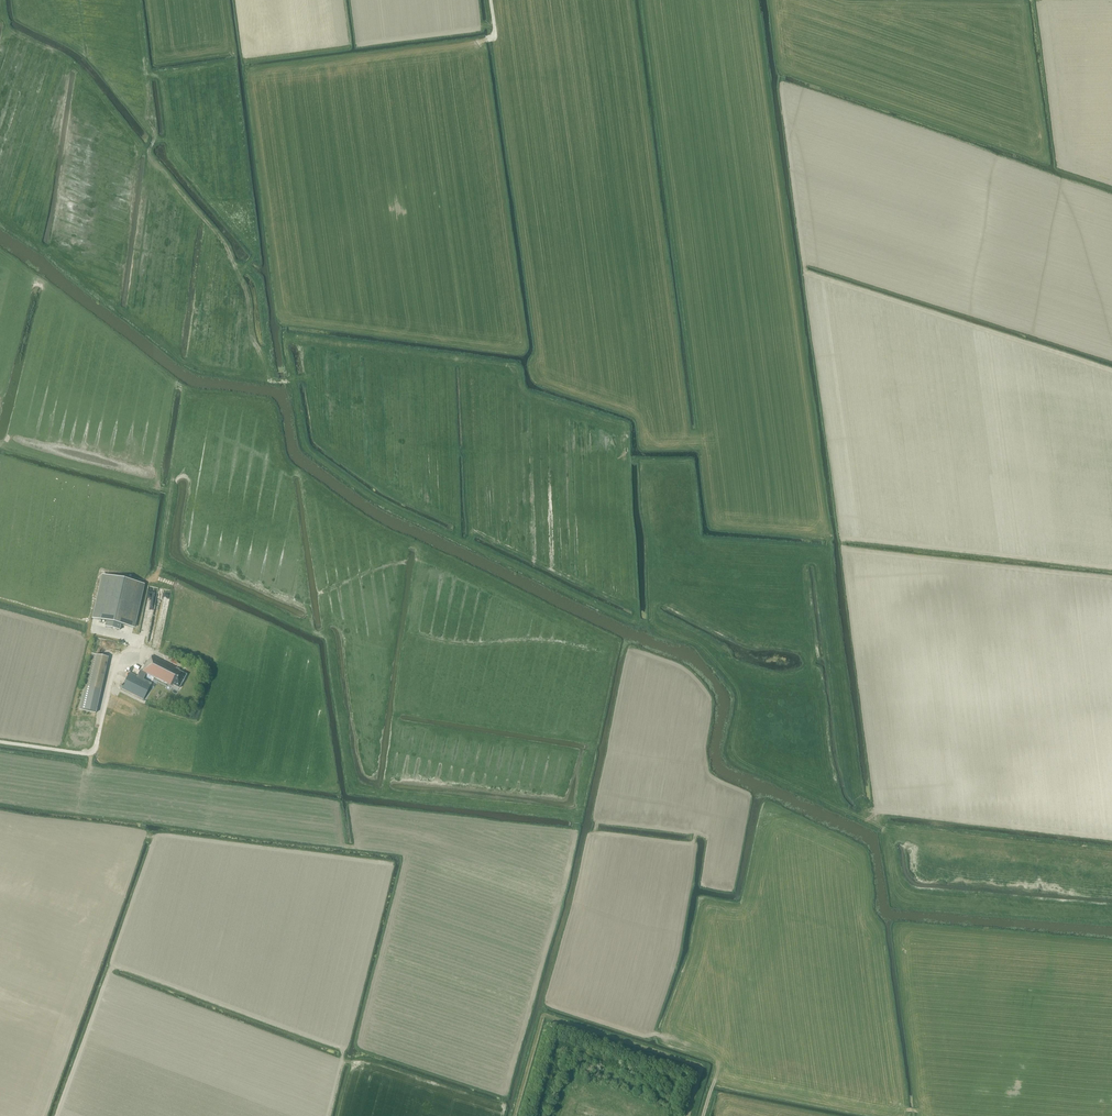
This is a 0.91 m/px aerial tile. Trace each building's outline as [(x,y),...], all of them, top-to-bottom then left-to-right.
[(142,584),(102,575),(92,618),(105,621),(104,627),(119,630),(120,625),(132,628),(142,584)] [(79,709),(96,713),(108,658),(92,654),(79,709)] [(143,679),(146,674),(154,678),(156,679),(171,686),(171,684),(179,688),(186,675),(178,671),(179,669),(152,655),(149,660),(148,659),(142,671),(140,670),(137,676),(129,672),(121,688),(143,700),(150,687),(152,683),(143,679)]
